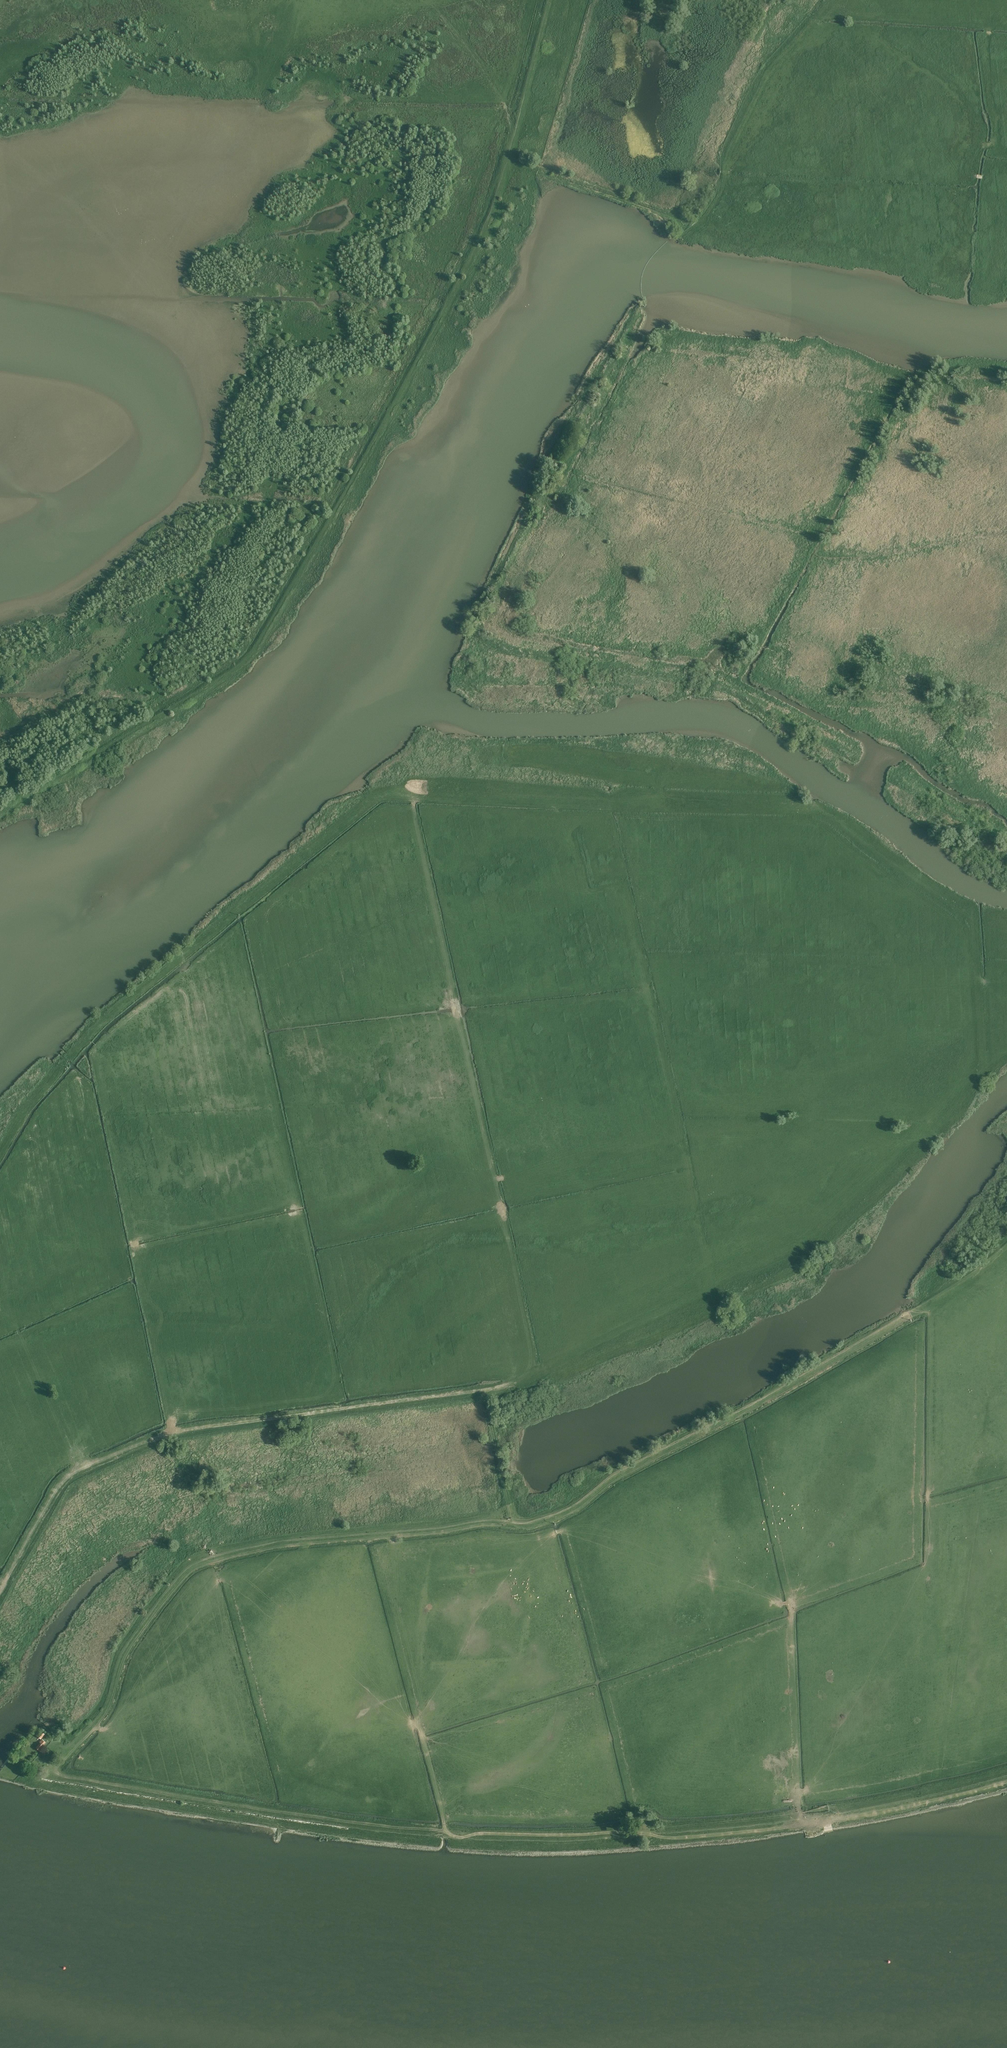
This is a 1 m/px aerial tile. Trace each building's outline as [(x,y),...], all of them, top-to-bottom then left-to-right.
[(39,1742),(40,1743),(36,1748),(40,1752),(45,1747),(43,1745),(46,1743),(42,1739),(39,1742)] [(638,1830),(651,1829),(650,1819),(637,1821),(638,1830)]
